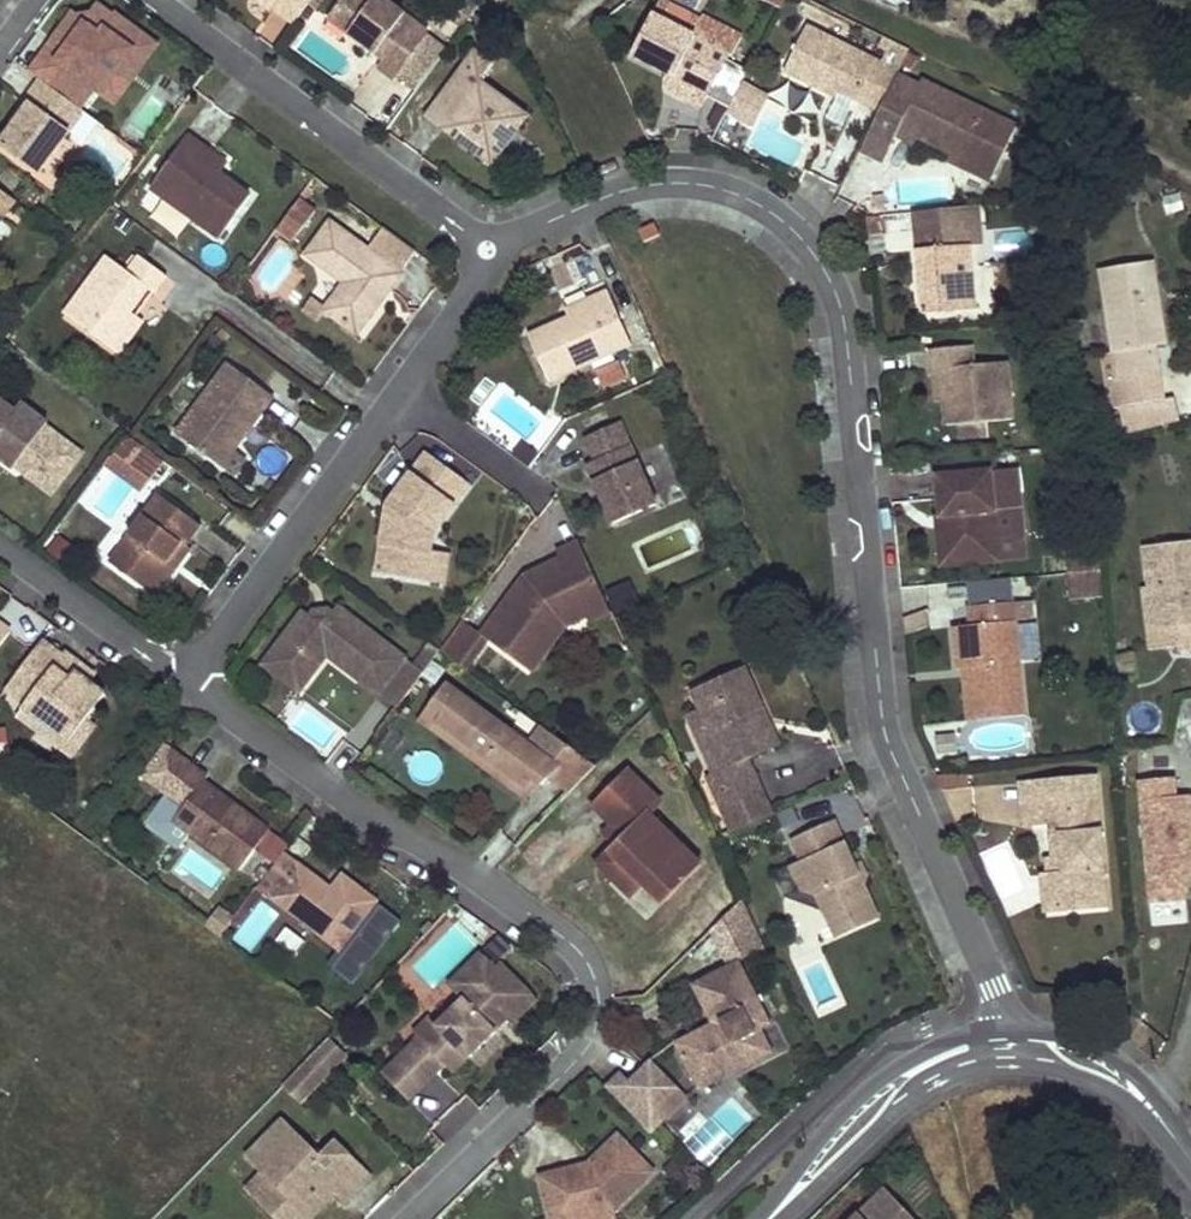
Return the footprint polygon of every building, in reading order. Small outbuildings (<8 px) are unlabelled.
[(312,0),(259,0),(274,11),(275,9),(295,23),(312,0)] [(384,0),(342,0),(329,18),(350,34),(354,29),(361,34),(358,39),(385,59),(379,67),(396,79),(429,33),(384,0)] [(65,49),(42,80),(77,106),(91,86),(96,89),(114,102),(130,81),(116,71),(143,35),(115,14),(113,16),(98,5),(84,23),(72,14),(53,40),(65,49)] [(706,100),(730,54),(654,14),(632,55),(668,73),(691,85),(688,91),(706,100)] [(880,110),(899,72),(807,27),(786,71),(827,92),(830,86),(840,91),(880,110)] [(354,29),(350,34),(358,39),(361,34),(354,29)] [(157,45),(143,35),(116,71),(130,81),(157,45)] [(53,40),(29,71),(41,79),(42,80),(65,49),(53,40)] [(494,64),(476,51),(451,84),(468,96),(444,129),(493,165),(529,116),(481,81),(494,64)] [(691,85),(668,73),(665,79),(688,91),(691,85)] [(39,173),(84,111),(81,109),(77,106),(42,80),(41,79),(26,100),(31,103),(15,124),(0,145),(39,173)] [(1017,126),(922,80),(896,134),(915,144),(918,137),(952,153),(994,174),(1017,126)] [(468,96),(451,84),(427,117),(444,129),(468,96)] [(91,86),(77,106),(81,109),(96,89),(91,86)] [(766,100),(740,86),(727,111),(751,123),(757,112),(759,113),(766,100)] [(840,91),(830,86),(827,92),(837,96),(840,91)] [(31,103),(26,100),(11,121),(15,124),(31,103)] [(753,125),(759,113),(757,112),(751,123),(753,125)] [(220,238),(251,195),(221,173),(201,158),(208,149),(190,135),(152,187),(220,238)] [(201,158),(221,173),(229,163),(208,149),(201,158)] [(991,181),(994,174),(952,153),(949,160),(991,181)] [(14,199),(0,189),(0,219),(14,199)] [(316,211),(300,199),(278,228),(294,240),(316,211)] [(400,272),(416,251),(385,227),(369,249),(331,221),(306,255),(345,283),(324,310),(357,335),(402,274),(400,272)] [(656,224),(640,231),(645,243),(661,236),(656,224)] [(923,314),(976,309),(968,225),(916,230),(923,314)] [(154,292),(167,276),(140,256),(129,272),(107,256),(65,314),(112,349),(136,317),(131,313),(150,289),(154,292)] [(1117,381),(1159,375),(1155,346),(1152,325),(1160,323),(1151,261),(1101,269),(1107,308),(1104,309),(1111,353),(1112,353),(1117,381)] [(632,345),(608,291),(589,299),(592,307),(569,318),(528,336),(549,382),(632,345)] [(592,307),(589,299),(566,310),(569,318),(592,307)] [(142,321),(136,317),(112,349),(118,353),(142,321)] [(1164,345),(1160,323),(1152,325),(1155,346),(1164,345)] [(942,370),(945,400),(947,426),(958,425),(986,422),(1013,420),(1007,362),(973,365),(971,346),(931,350),(933,370),(942,370)] [(617,355),(592,365),(601,387),(625,377),(617,355)] [(176,433),(216,462),(255,409),(262,413),(274,396),(228,363),(176,433)] [(936,401),(945,400),(942,370),(933,370),(936,401)] [(0,400),(0,458),(14,469),(15,467),(21,460),(31,468),(26,475),(52,494),(82,453),(62,438),(51,453),(34,440),(44,425),(47,422),(20,402),(14,410),(0,400)] [(222,467),(262,413),(255,409),(216,462),(222,467)] [(660,503),(623,420),(587,436),(598,459),(590,462),(600,486),(607,483),(611,493),(605,496),(617,522),(660,503)] [(988,435),(986,422),(958,425),(959,438),(988,435)] [(62,438),(44,425),(34,440),(51,453),(62,438)] [(142,489),(161,456),(121,432),(101,465),(142,489)] [(378,573),(426,581),(431,552),(435,533),(470,484),(428,453),(391,504),(398,510),(392,517),(388,516),(378,573)] [(31,468),(21,460),(15,467),(26,475),(31,468)] [(995,508),(991,471),(937,476),(941,516),(941,517),(944,516),(947,554),(969,552),(970,564),(1000,561),(995,512),(995,508)] [(607,483),(600,486),(605,496),(611,493),(607,483)] [(186,546),(201,525),(160,495),(109,563),(147,590),(181,543),(186,547),(186,546)] [(391,504),(388,516),(392,517),(398,510),(391,504)] [(941,517),(941,516),(937,516),(941,567),(949,566),(970,564),(969,552),(947,554),(944,516),(941,517)] [(1156,631),(1179,628),(1181,648),(1182,654),(1190,653),(1190,541),(1146,547),(1151,589),(1156,631)] [(190,548),(186,546),(186,547),(181,543),(147,590),(155,596),(190,548)] [(611,612),(580,543),(558,553),(561,560),(537,571),(538,574),(527,579),(526,577),(482,635),(488,640),(524,667),(560,621),(583,608),(586,616),(589,622),(611,612)] [(449,555),(431,552),(426,581),(444,584),(449,555)] [(1091,571),(1068,573),(1070,598),(1104,595),(1102,570),(1091,571)] [(1181,648),(1179,628),(1156,631),(1151,589),(1146,589),(1153,651),(1181,648)] [(959,669),(964,669),(973,668),(977,720),(1025,716),(1015,602),(970,606),(972,625),(955,627),(959,669)] [(385,686),(405,658),(336,607),(331,614),(327,619),(314,621),(309,617),(302,612),(271,655),(308,682),(326,657),(360,681),(366,672),(385,686)] [(327,619),(331,614),(326,610),(313,612),(309,617),(314,621),(327,619)] [(482,635),(463,620),(440,651),(466,670),(488,640),(482,635)] [(11,632),(0,624),(0,646),(11,632)] [(96,676),(65,652),(54,667),(69,679),(75,672),(90,684),(96,676)] [(299,694),(308,682),(271,655),(262,667),(299,694)] [(69,679),(54,667),(29,699),(45,711),(38,720),(69,743),(87,720),(105,695),(90,684),(75,672),(69,679)] [(771,725),(745,667),(691,690),(700,709),(726,768),(714,773),(707,776),(722,810),(763,792),(748,759),(771,749),(762,729),(771,725)] [(973,668),(964,669),(968,721),(977,720),(973,668)] [(385,686),(366,672),(360,681),(378,695),(385,686)] [(596,766),(568,745),(554,763),(446,684),(431,704),(443,712),(437,721),(527,787),(534,779),(542,785),(549,779),(569,794),(596,766)] [(45,711),(29,699),(22,708),(38,720),(45,711)] [(443,712),(431,704),(425,712),(420,719),(528,798),(542,785),(534,779),(527,787),(437,721),(443,712)] [(69,743),(38,720),(22,708),(17,716),(71,757),(94,726),(87,720),(69,743)] [(688,715),(714,773),(726,768),(700,709),(688,715)] [(780,746),(771,725),(762,729),(771,749),(780,746)] [(239,870),(270,829),(205,780),(209,776),(192,763),(169,794),(184,805),(173,820),(239,870)] [(648,789),(626,769),(592,805),(613,826),(648,789)] [(1189,775),(1138,775),(1139,902),(1190,902),(1189,775)] [(1096,776),(1071,779),(1072,794),(1098,792),(1096,776)] [(1071,779),(1029,783),(1033,825),(1050,823),(1054,859),(1054,861),(1062,860),(1064,874),(1059,874),(1063,910),(1108,906),(1098,792),(1072,794),(1071,779)] [(1029,783),(1020,783),(1024,825),(1033,825),(1029,783)] [(763,792),(722,810),(732,832),(773,814),(763,792)] [(470,793),(458,822),(479,831),(491,802),(470,793)] [(646,811),(596,864),(613,880),(614,881),(627,867),(644,884),(664,902),(701,865),(646,811)] [(835,939),(878,919),(863,886),(860,879),(854,864),(834,820),(792,839),(801,861),(790,866),(801,889),(816,895),(835,939)] [(298,864),(283,853),(266,875),(257,887),(272,898),(289,912),(305,924),(353,960),(364,947),(350,937),(367,915),(380,925),(391,912),(377,902),(343,875),(332,890),(328,895),(319,888),(323,883),(298,864)] [(1045,912),(1063,910),(1059,874),(1064,874),(1062,860),(1054,861),(1054,859),(1047,859),(1048,875),(1042,875),(1045,912)] [(866,876),(860,862),(854,864),(860,879),(863,886),(866,876)] [(627,867),(614,881),(631,897),(644,884),(627,867)] [(332,890),(323,883),(319,888),(328,895),(332,890)] [(251,951),(278,913),(259,899),(232,937),(251,951)] [(695,1087),(757,1058),(746,1034),(760,1028),(769,1024),(740,959),(765,947),(743,900),(712,930),(728,964),(700,977),(718,1017),(709,1021),(672,1038),(695,1087)] [(305,924),(289,912),(280,925),(295,937),(305,924)] [(539,1000),(502,962),(497,967),(482,952),(449,984),(464,999),(437,1025),(436,1025),(446,1036),(432,1049),(420,1037),(396,1060),(423,1088),(446,1065),(454,1073),(497,1031),(493,1027),(504,1016),(509,1020),(513,1025),(539,1000)] [(718,1017),(700,977),(691,981),(709,1021),(718,1017)] [(509,1020),(504,1016),(493,1027),(497,1031),(509,1020)] [(446,1036),(436,1025),(437,1025),(435,1022),(420,1037),(432,1049),(446,1036)] [(770,1052),(760,1028),(746,1034),(757,1058),(770,1052)] [(346,1053),(329,1037),(306,1061),(322,1078),(346,1053)] [(423,1088),(396,1060),(383,1073),(410,1101),(423,1088)] [(299,1101),(322,1078),(306,1061),(283,1085),(299,1101)] [(620,1073),(606,1087),(642,1124),(678,1089),(651,1061),(629,1082),(620,1073)] [(688,1099),(678,1089),(642,1124),(652,1134),(688,1099)] [(319,1208),(319,1193),(316,1189),(323,1182),(335,1193),(344,1202),(371,1175),(335,1139),(320,1154),(284,1117),(246,1154),(276,1185),(259,1201),(276,1218),(285,1218),(295,1208),(306,1218),(307,1218),(319,1208)] [(618,1135),(589,1164),(593,1168),(587,1173),(565,1179),(563,1170),(541,1176),(552,1218),(582,1218),(615,1210),(655,1172),(618,1135)] [(593,1168),(589,1164),(563,1170),(565,1179),(587,1173),(593,1168)] [(319,1208),(335,1193),(323,1182),(316,1189),(319,1193),(319,1208)] [(886,1189),(855,1218),(913,1218),(914,1218),(886,1189)] [(295,1208),(285,1218),(306,1218),(295,1208)]
